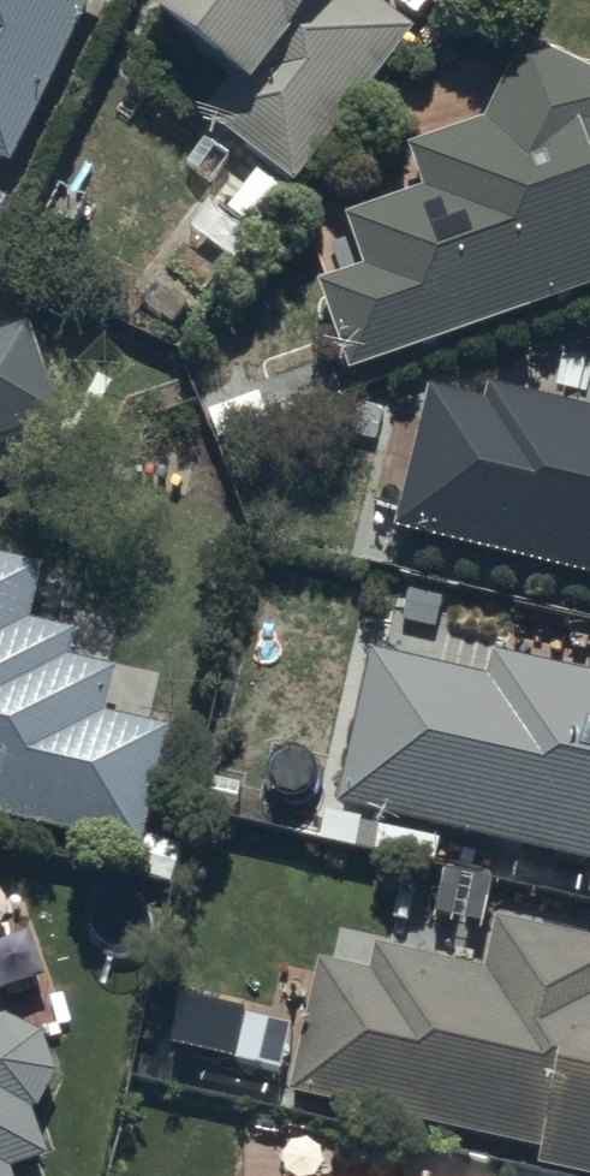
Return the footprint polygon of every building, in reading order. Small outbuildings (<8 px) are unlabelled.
[(6,159),(83,0),(0,0),(0,156),(6,159)] [(391,0),(158,0),(238,63),(202,107),(295,180),(419,22),(391,0)] [(520,30),(481,114),(408,136),(422,180),(344,207),(363,257),(314,275),(348,363),(589,278),(589,62),(520,30)] [(62,411),(26,316),(0,326),(0,435),(62,411)] [(489,379),(487,392),(428,379),(393,517),(589,566),(589,401),(489,379)] [(123,840),(117,863),(169,876),(180,837),(139,826),(166,720),(101,704),(112,658),(65,646),(71,623),(27,611),(40,558),(0,548),(0,809),(123,840)] [(336,796),(589,854),(589,659),(588,667),(492,645),(487,667),(371,641),(336,796)] [(286,1081),(539,1141),(535,1156),(589,1169),(589,931),(509,912),(511,904),(404,878),(389,938),(340,926),(333,954),(317,949),(286,1081)] [(8,1161),(46,1148),(30,1101),(33,1099),(36,1096),(39,1094),(41,1091),(43,1088),(46,1085),(47,1081),(49,1078),(50,1075),(51,1071),(52,1067),(52,1064),(53,1060),(52,1056),(52,1053),(51,1049),(51,1045),(50,1042),(48,1038),(46,1035),(45,1032),(42,1029),(40,1026),(38,1023),(35,1021),(32,1018),(29,1016),(25,1014),(22,1013),(19,1012),(15,1010),(12,1010),(8,1009),(4,1009),(0,1009),(0,1008),(0,1175),(14,1175),(8,1161)]
